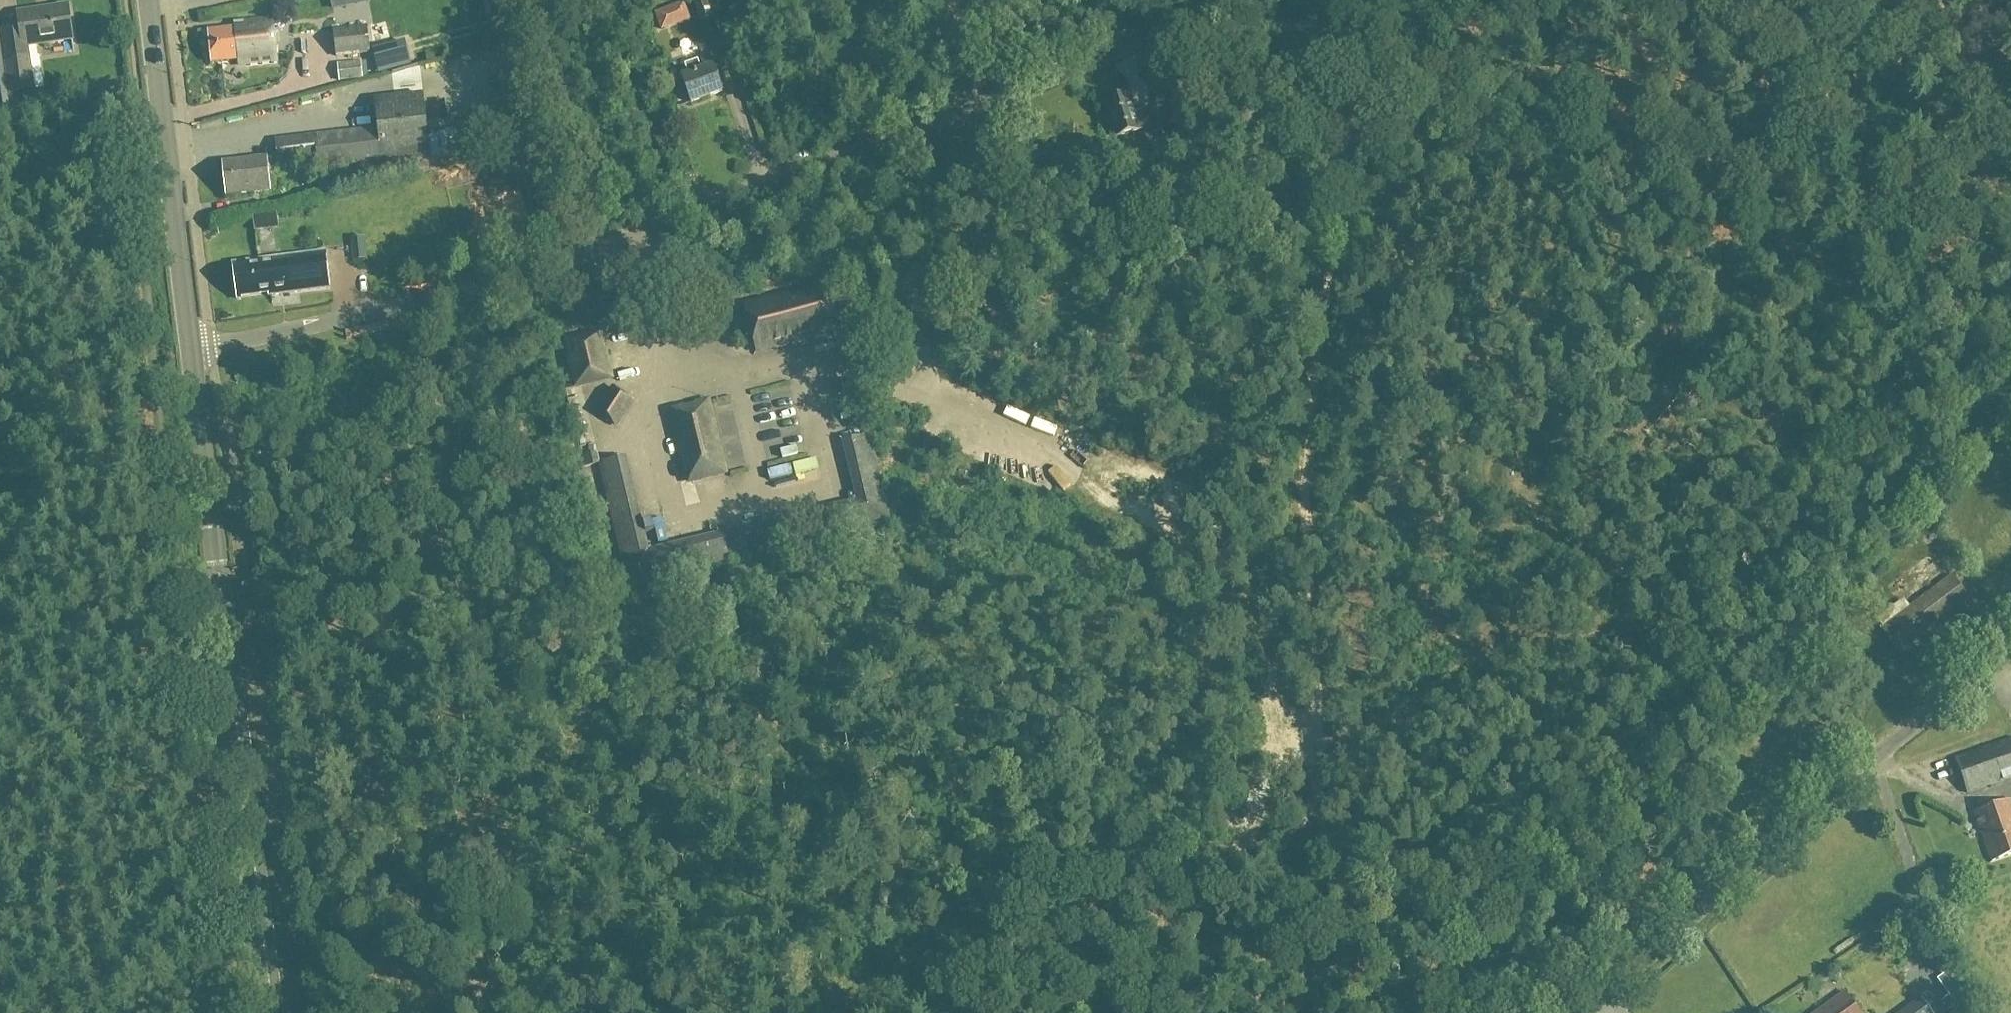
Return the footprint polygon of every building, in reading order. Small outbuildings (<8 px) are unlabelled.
[(489,9),(508,5),(507,0),(487,0),(489,9)] [(719,36),(708,2),(695,7),(706,39),(719,36)] [(5,61),(29,58),(27,46),(72,39),(67,6),(17,13),(19,26),(0,29),(0,41),(0,42),(3,62),(5,61)] [(762,30),(760,22),(759,17),(752,18),(748,7),(730,12),(733,24),(729,26),(734,40),(762,30)] [(665,24),(672,42),(701,30),(694,12),(665,24)] [(243,24),(234,25),(235,28),(209,31),(212,63),(238,60),(238,66),(277,62),(272,19),(243,22),(243,24)] [(334,30),(337,57),(369,53),(366,27),(334,30)] [(33,90),(29,58),(5,61),(10,93),(33,90)] [(58,101),(49,58),(39,60),(48,103),(58,101)] [(713,67),(701,72),(697,61),(685,65),(689,76),(682,79),(692,103),(722,92),(713,67)] [(338,64),(339,82),(363,79),(361,62),(338,64)] [(407,64),(388,68),(391,82),(410,78),(407,64)] [(383,164),(430,159),(482,151),(479,126),(442,130),(443,132),(427,134),(422,94),(375,99),(378,128),(275,140),(278,164),(316,160),(320,188),(339,186),(337,165),(358,163),(359,174),(384,171),(383,164)] [(1107,99),(1112,113),(1108,114),(1108,122),(1112,128),(1116,127),(1118,136),(1145,129),(1149,143),(1162,140),(1156,121),(1157,121),(1153,109),(1133,115),(1127,94),(1107,99)] [(346,104),(327,105),(328,116),(347,114),(346,104)] [(511,159),(516,169),(530,163),(525,152),(511,159)] [(249,158),(249,159),(223,162),(226,196),(271,191),(267,157),(249,158)] [(477,217),(481,231),(525,219),(518,192),(474,204),(471,193),(459,196),(465,220),(477,217)] [(1219,235),(1207,237),(1209,250),(1221,248),(1219,235)] [(238,299),(239,299),(239,296),(272,292),(272,295),(331,287),(327,251),(233,263),(238,299)] [(823,287),(746,307),(758,351),(835,331),(823,287)] [(576,386),(610,378),(600,333),(565,341),(576,386)] [(597,413),(616,425),(632,401),(612,388),(597,413)] [(687,415),(685,408),(673,411),(689,481),(725,472),(708,403),(695,406),(697,412),(687,415)] [(647,552),(625,458),(599,464),(627,583),(890,520),(870,435),(844,441),(859,501),(647,552)] [(799,473),(816,470),(815,460),(798,463),(799,473)] [(828,469),(782,480),(788,506),(834,495),(828,469)] [(670,538),(681,534),(674,509),(662,513),(670,538)] [(1899,652),(1957,609),(1960,614),(1973,604),(1951,576),(1881,628),(1899,652)] [(1955,759),(1967,794),(2010,778),(2010,739),(1955,759)] [(1975,812),(1992,861),(2010,854),(2010,800),(1975,812)] [(1845,992),(1816,1012),(1860,1012),(1845,992)] [(1921,998),(1899,1012),(1932,1012),(1921,998)]
